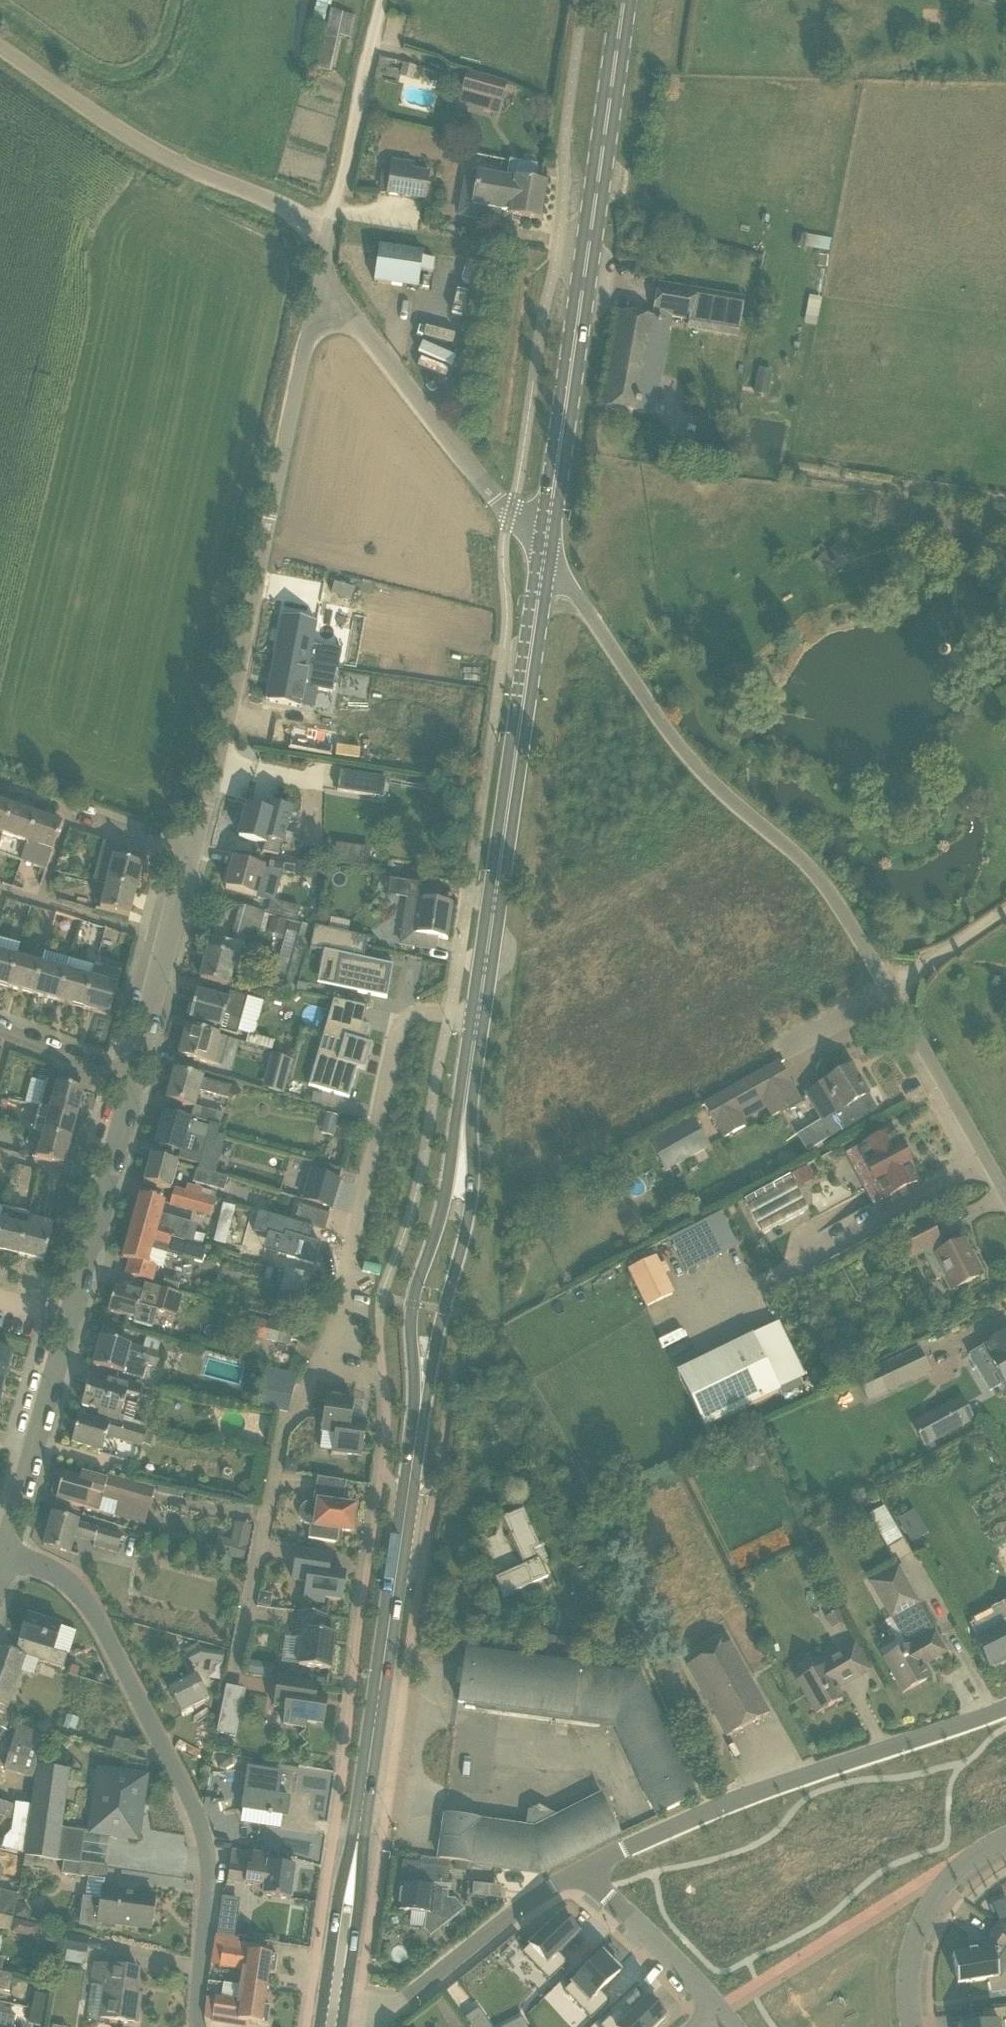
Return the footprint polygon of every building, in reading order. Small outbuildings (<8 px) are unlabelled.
[(339,35),(351,37),(356,14),(333,9),(322,60),(333,62),(339,35)] [(413,79),(416,67),(403,64),(400,76),(413,79)] [(469,70),(459,104),(497,116),(508,82),(469,70)] [(426,200),(429,180),(430,172),(413,170),(415,163),(392,160),(391,167),(387,194),(426,200)] [(515,179),(506,178),(501,210),(509,212),(509,216),(541,221),(547,185),(535,183),(537,167),(518,164),(515,179)] [(467,171),(463,195),(459,215),(488,220),(490,209),(501,210),(506,178),(467,171)] [(761,221),(768,223),(770,216),(763,215),(761,221)] [(805,248),(805,247),(807,235),(807,234),(797,233),(795,246),(805,248)] [(418,289),(421,271),(423,257),(423,252),(379,245),(374,283),(418,289)] [(435,259),(423,257),(421,271),(433,273),(435,259)] [(604,406),(624,410),(655,416),(672,318),(689,321),(687,329),(738,338),(745,300),(659,284),(654,314),(654,319),(621,313),(604,406)] [(438,293),(438,301),(465,303),(466,295),(438,293)] [(432,322),(430,330),(466,340),(468,332),(432,322)] [(426,373),(456,385),(466,362),(436,350),(426,373)] [(758,369),(754,394),(769,397),(773,372),(758,369)] [(790,411),(794,414),(798,412),(799,407),(795,404),(790,406),(790,411)] [(815,549),(821,556),(827,551),(822,544),(815,549)] [(836,560),(828,550),(818,559),(826,569),(836,560)] [(274,659),(337,671),(342,650),(320,645),(320,647),(312,645),(317,623),(282,616),(274,659)] [(274,659),(266,701),(300,707),(304,688),(332,693),(337,671),(274,659)] [(731,665),(723,672),(729,678),(737,672),(731,665)] [(340,772),(338,791),(383,798),(385,779),(340,772)] [(3,837),(14,808),(13,808),(13,807),(12,807),(0,803),(0,836),(3,837)] [(275,807),(273,814),(247,807),(239,837),(268,845),(266,853),(278,857),(284,834),(302,839),(308,815),(275,807)] [(14,808),(3,837),(27,845),(38,817),(37,816),(38,816),(36,815),(36,816),(14,808)] [(33,866),(46,870),(62,824),(61,824),(38,817),(27,845),(39,850),(33,866)] [(94,882),(106,885),(106,884),(136,892),(136,891),(142,867),(143,867),(143,866),(125,861),(128,850),(104,844),(94,882)] [(347,864),(371,863),(370,846),(347,847),(347,864)] [(226,888),(244,893),(267,899),(274,872),(294,875),(297,860),(278,857),(272,856),(268,869),(233,860),(226,888)] [(298,861),(295,877),(312,879),(314,863),(298,861)] [(406,898),(400,943),(434,948),(436,938),(448,939),(453,904),(422,900),(424,884),(391,879),(389,895),(406,898)] [(106,884),(106,885),(100,910),(130,918),(130,916),(136,892),(106,884)] [(240,905),(232,934),(263,943),(270,915),(264,913),(240,905)] [(297,921),(301,908),(289,905),(285,918),(297,921)] [(272,917),(268,932),(284,936),(288,921),(272,917)] [(295,990),(312,927),(290,921),(272,984),(295,990)] [(341,955),(332,985),(385,1000),(395,968),(364,960),(370,940),(318,925),(312,947),(341,955)] [(240,960),(244,946),(213,937),(200,979),(230,988),(238,959),(240,960)] [(8,988),(16,958),(20,946),(0,941),(0,986),(8,988)] [(58,1002),(69,960),(45,954),(42,965),(41,965),(33,995),(34,995),(58,1002)] [(33,995),(41,965),(16,958),(8,988),(9,989),(9,988),(13,989),(33,995)] [(59,1002),(83,1008),(94,967),(69,960),(58,1002),(59,1002)] [(109,1016),(121,973),(95,965),(94,967),(83,1008),(83,1009),(84,1009),(108,1015),(108,1016),(109,1016)] [(298,983),(296,990),(306,993),(308,985),(298,983)] [(227,1001),(216,998),(197,993),(189,1019),(221,1028),(226,1013),(242,1017),(247,998),(230,993),(227,1001)] [(121,1001),(114,1000),(111,1012),(117,1014),(121,1001)] [(333,1001),(329,1015),(336,1017),(331,1034),(344,1038),(338,1060),(318,1054),(309,1086),(349,1097),(358,1067),(365,1069),(372,1045),(365,1043),(369,1027),(363,1025),(343,1019),(347,1003),(333,1001)] [(179,1055),(199,1061),(222,1067),(229,1039),(187,1027),(179,1055)] [(275,1041),(261,1038),(259,1047),(272,1050),(275,1041)] [(284,1094),(293,1060),(272,1054),(264,1088),(284,1094)] [(776,1066),(702,1109),(713,1129),(714,1129),(721,1141),(743,1129),(740,1124),(765,1110),(770,1119),(799,1103),(776,1066)] [(831,1138),(875,1110),(866,1095),(868,1094),(851,1066),(804,1096),(831,1138)] [(167,1100),(186,1105),(196,1108),(201,1091),(228,1100),(232,1087),(194,1076),(175,1071),(174,1076),(171,1075),(170,1076),(173,1077),(167,1100)] [(77,1116),(80,1107),(84,1092),(84,1093),(84,1091),(57,1084),(46,1081),(39,1107),(40,1107),(50,1110),(78,1117),(78,1116),(77,1116)] [(311,1103),(319,1106),(322,1096),(314,1094),(311,1103)] [(33,1133),(42,1135),(42,1134),(71,1141),(77,1117),(78,1117),(50,1110),(40,1107),(33,1133)] [(333,1137),(339,1116),(327,1113),(321,1134),(333,1137)] [(163,1114),(155,1144),(180,1152),(178,1159),(199,1165),(206,1142),(206,1141),(215,1143),(218,1135),(220,1126),(210,1123),(209,1127),(191,1123),(191,1122),(182,1119),(163,1114)] [(692,1119),(651,1142),(667,1170),(708,1146),(692,1119)] [(899,1148),(891,1132),(845,1156),(871,1205),(892,1195),(893,1197),(899,1199),(910,1193),(912,1188),(911,1185),(917,1182),(908,1165),(910,1164),(901,1147),(899,1148)] [(42,1135),(36,1160),(64,1167),(65,1166),(64,1166),(67,1156),(71,1142),(71,1141),(42,1134),(42,1135)] [(144,1183),(171,1190),(179,1163),(151,1156),(144,1183)] [(301,1160),(292,1158),(290,1164),(299,1167),(301,1160)] [(798,1188),(814,1179),(807,1166),(791,1174),(798,1188)] [(228,1178),(197,1169),(193,1183),(224,1191),(228,1178)] [(305,1202),(332,1210),(340,1182),(314,1174),(305,1202)] [(789,1182),(748,1204),(763,1233),(805,1211),(789,1182)] [(200,1195),(203,1189),(188,1185),(186,1191),(200,1195)] [(170,1206),(195,1213),(200,1195),(186,1191),(175,1188),(170,1206)] [(165,1203),(160,1201),(140,1196),(132,1225),(193,1243),(198,1225),(162,1216),(165,1203)] [(300,1206),(295,1223),(325,1232),(330,1215),(300,1206)] [(29,1215),(4,1209),(0,1224),(0,1251),(4,1252),(18,1255),(18,1256),(19,1256),(29,1215)] [(723,1212),(673,1237),(690,1272),(722,1256),(734,1280),(741,1276),(730,1252),(740,1247),(723,1212)] [(253,1214),(248,1233),(278,1242),(273,1258),(309,1268),(316,1245),(304,1242),(307,1229),(253,1214)] [(54,1221),(30,1216),(29,1215),(19,1256),(29,1258),(43,1262),(44,1262),(51,1234),(54,1221)] [(951,1291),(983,1275),(975,1259),(974,1259),(963,1239),(942,1250),(939,1244),(940,1243),(929,1221),(899,1236),(910,1258),(922,1252),(936,1281),(944,1277),(951,1291)] [(126,1273),(154,1281),(157,1267),(163,1269),(167,1254),(182,1258),(202,1263),(206,1248),(193,1244),(193,1243),(132,1225),(123,1258),(129,1260),(126,1273)] [(653,1260),(630,1272),(646,1304),(669,1292),(653,1260)] [(285,1270),(277,1307),(303,1313),(312,1277),(285,1270)] [(108,1311),(127,1317),(154,1324),(157,1311),(177,1317),(183,1294),(145,1283),(142,1294),(127,1290),(127,1292),(115,1288),(108,1311)] [(764,1307),(754,1312),(763,1327),(772,1322),(764,1307)] [(244,1336),(289,1345),(293,1329),(294,1329),(295,1324),(270,1318),(269,1321),(248,1317),(244,1336)] [(125,1330),(124,1330),(105,1324),(101,1337),(93,1366),(143,1380),(146,1366),(158,1369),(162,1353),(158,1352),(161,1340),(146,1336),(144,1348),(132,1346),(122,1344),(125,1330)] [(982,1347),(983,1347),(974,1353),(985,1372),(991,1374),(996,1371),(1004,1383),(1003,1384),(1005,1389),(1005,1333),(982,1347)] [(779,1391),(752,1335),(678,1371),(705,1427),(779,1391)] [(919,1348),(856,1377),(868,1402),(931,1372),(919,1348)] [(6,1379),(13,1353),(0,1350),(0,1377),(6,1379)] [(774,1378),(783,1396),(804,1386),(795,1367),(774,1378)] [(284,1375),(268,1371),(260,1406),(276,1410),(284,1375)] [(285,1371),(284,1375),(276,1410),(288,1413),(297,1374),(285,1371)] [(82,1406),(99,1411),(97,1416),(147,1429),(148,1424),(124,1418),(128,1404),(136,1406),(142,1386),(110,1377),(107,1388),(88,1383),(82,1406)] [(925,1447),(961,1428),(963,1430),(975,1424),(973,1421),(975,1420),(962,1395),(912,1422),(925,1447)] [(354,1400),(326,1397),(321,1432),(334,1434),(332,1452),(362,1456),(366,1420),(351,1418),(354,1400)] [(72,1443),(91,1448),(102,1451),(105,1439),(142,1448),(142,1445),(150,1447),(154,1431),(147,1429),(97,1416),(96,1421),(79,1417),(72,1443)] [(745,1452),(757,1446),(754,1439),(742,1444),(745,1452)] [(758,1453),(746,1455),(748,1469),(760,1467),(758,1453)] [(296,1474),(298,1467),(294,1462),(287,1460),(284,1472),(296,1474)] [(106,1480),(83,1474),(65,1469),(64,1474),(63,1474),(60,1485),(58,1484),(55,1485),(53,1494),(54,1496),(57,1497),(56,1500),(100,1512),(104,1497),(149,1509),(155,1488),(108,1475),(106,1480)] [(308,1539),(337,1543),(339,1530),(351,1531),(354,1508),(342,1506),(346,1482),(317,1477),(313,1502),(311,1502),(308,1502),(306,1503),(305,1504),(303,1504),(302,1506),(301,1507),(300,1508),(300,1509),(299,1511),(299,1513),(299,1514),(299,1516),(299,1517),(300,1518),(301,1520),(302,1522),(304,1523),(305,1524),(307,1525),(309,1525),(310,1526),(308,1539)] [(258,1494),(248,1481),(238,1488),(248,1501),(258,1494)] [(181,1498),(183,1492),(158,1486),(157,1493),(181,1498)] [(916,1509),(900,1518),(914,1544),(930,1535),(916,1509)] [(524,1567),(514,1572),(495,1578),(502,1598),(521,1592),(547,1580),(539,1562),(545,1559),(524,1510),(503,1519),(524,1567)] [(117,1553),(122,1535),(98,1529),(98,1528),(52,1515),(43,1546),(71,1553),(75,1536),(95,1542),(93,1547),(117,1553)] [(629,1537),(638,1543),(646,1532),(637,1525),(629,1537)] [(214,1554),(245,1564),(250,1547),(219,1537),(214,1554)] [(331,1554),(326,1554),(297,1549),(293,1580),(307,1582),(305,1596),(305,1601),(323,1604),(324,1598),(341,1601),(345,1572),(328,1570),(331,1554)] [(947,1653),(920,1604),(899,1566),(870,1583),(906,1646),(884,1659),(903,1693),(931,1677),(924,1665),(947,1653)] [(271,1599),(269,1594),(260,1592),(257,1605),(270,1607),(271,1599)] [(826,1617),(832,1629),(845,1621),(839,1610),(826,1617)] [(327,1616),(307,1613),(298,1612),(294,1639),(302,1640),(298,1665),(330,1670),(336,1635),(324,1633),(327,1616)] [(54,1651),(55,1645),(61,1626),(27,1616),(19,1639),(17,1638),(13,1651),(12,1654),(38,1662),(38,1661),(65,1669),(69,1656),(54,1651)] [(976,1639),(989,1666),(993,1664),(995,1666),(1005,1661),(1004,1659),(1005,1657),(1005,1625),(1005,1626),(1004,1624),(976,1639)] [(557,1659),(560,1638),(538,1636),(536,1656),(557,1659)] [(819,1669),(798,1681),(816,1714),(842,1699),(837,1689),(871,1669),(855,1641),(816,1664),(819,1669)] [(730,1643),(688,1666),(727,1736),(769,1713),(730,1643)] [(186,1656),(192,1667),(203,1660),(223,1663),(225,1654),(200,1650),(199,1646),(190,1650),(192,1653),(186,1656)] [(5,1715),(7,1708),(9,1708),(21,1670),(34,1674),(38,1662),(12,1654),(13,1651),(0,1647),(0,1713),(5,1715)] [(638,1675),(485,1655),(465,1652),(458,1702),(466,1703),(465,1707),(475,1709),(476,1704),(614,1722),(658,1815),(696,1797),(687,1779),(638,1675)] [(589,1664),(590,1656),(581,1654),(580,1663),(589,1664)] [(259,1675),(260,1663),(250,1661),(248,1673),(259,1675)] [(107,1679),(106,1674),(103,1671),(98,1672),(95,1675),(96,1680),(99,1683),(103,1683),(107,1679)] [(180,1714),(198,1705),(209,1700),(197,1676),(168,1690),(180,1714)] [(278,1679),(274,1706),(285,1708),(283,1724),(305,1727),(306,1722),(323,1725),(325,1706),(317,1705),(319,1697),(315,1697),(317,1684),(278,1679)] [(237,1736),(241,1713),(221,1709),(217,1733),(237,1736)] [(13,1714),(11,1721),(19,1723),(20,1716),(13,1714)] [(6,1770),(25,1776),(35,1779),(36,1765),(40,1733),(19,1726),(6,1770)] [(136,1753),(138,1741),(115,1739),(114,1750),(136,1753)] [(232,1765),(233,1757),(220,1756),(218,1769),(226,1770),(232,1765)] [(35,1779),(25,1855),(65,1861),(81,1864),(86,1832),(63,1829),(71,1769),(36,1765),(35,1779)] [(89,1835),(140,1842),(150,1774),(98,1767),(89,1835)] [(248,1768),(244,1797),(242,1809),(268,1813),(268,1815),(272,1816),(272,1814),(287,1816),(289,1798),(278,1796),(281,1773),(248,1768)] [(563,1862),(620,1834),(601,1797),(560,1818),(543,1809),(527,1817),(526,1829),(499,1825),(481,1822),(481,1823),(446,1817),(440,1859),(540,1874),(563,1862)] [(4,1817),(8,1803),(0,1800),(0,1815),(4,1817)] [(4,1817),(13,1820),(18,1806),(8,1803),(4,1817)] [(251,1894),(271,1897),(291,1899),(295,1867),(268,1863),(269,1856),(232,1851),(228,1881),(253,1884),(251,1894)] [(81,1864),(65,1861),(64,1872),(79,1875),(78,1877),(106,1881),(108,1868),(81,1864)] [(472,1864),(455,1862),(454,1870),(466,1872),(467,1870),(471,1871),(472,1864)] [(452,1885),(449,1885),(450,1868),(404,1863),(402,1886),(401,1886),(398,1911),(426,1914),(425,1928),(430,1934),(464,1908),(456,1897),(447,1896),(448,1891),(451,1891),(452,1885)] [(98,1922),(130,1927),(150,1929),(155,1896),(101,1889),(99,1900),(82,1898),(78,1925),(97,1928),(98,1922)] [(14,1918),(19,1894),(0,1890),(0,1915),(14,1918)] [(16,1917),(30,1920),(31,1912),(27,1906),(19,1904),(16,1917)] [(14,1918),(0,1915),(0,1929),(11,1932),(14,1918)] [(578,1934),(560,1916),(544,1932),(542,1929),(529,1941),(532,1944),(529,1946),(538,1956),(532,1963),(549,1981),(567,1963),(558,1953),(578,1934)] [(14,1919),(11,1933),(36,1938),(40,1925),(14,1919)] [(235,1937),(237,1924),(218,1922),(217,1935),(235,1937)] [(952,1955),(958,1985),(999,1977),(1005,1967),(1005,1927),(999,1922),(980,1950),(952,1955)] [(381,1937),(387,1941),(391,1934),(385,1930),(381,1937)] [(89,1937),(63,1933),(61,1949),(67,1950),(85,1953),(87,1953),(89,1937)] [(223,1948),(214,1947),(211,1965),(220,1967),(220,1968),(242,1972),(239,1985),(267,1989),(269,1973),(275,1974),(277,1956),(249,1952),(250,1945),(238,1944),(238,1939),(225,1937),(223,1948)] [(85,1953),(67,1950),(64,1962),(83,1965),(85,1953)] [(605,1957),(602,1954),(571,1985),(580,1994),(574,2001),(591,2019),(609,2002),(600,1992),(620,1972),(617,1969),(620,1967),(608,1954),(605,1957)] [(100,2018),(117,2020),(137,2023),(140,2005),(134,2004),(139,1971),(94,1964),(91,1986),(104,1988),(100,2018)] [(11,1975),(1,1973),(0,1973),(0,1990),(10,1992),(13,1976),(11,1975)] [(237,2001),(222,1998),(216,1997),(212,2017),(213,2017),(212,2021),(238,2025),(239,2020),(268,2025),(270,2007),(264,2006),(267,1989),(239,1985),(237,2001)] [(35,1993),(31,2010),(43,2013),(46,1995),(35,1993)] [(665,2018),(648,2000),(628,2019),(618,2009),(600,2026),(656,2026),(665,2018)] [(1003,2022),(1005,2021),(1005,2008),(982,2012),(984,2025),(970,2026),(1004,2026),(1003,2022)] [(43,2013),(31,2010),(28,2024),(40,2026),(43,2013)] [(15,2016),(0,2013),(0,2026),(13,2026),(15,2016)]
